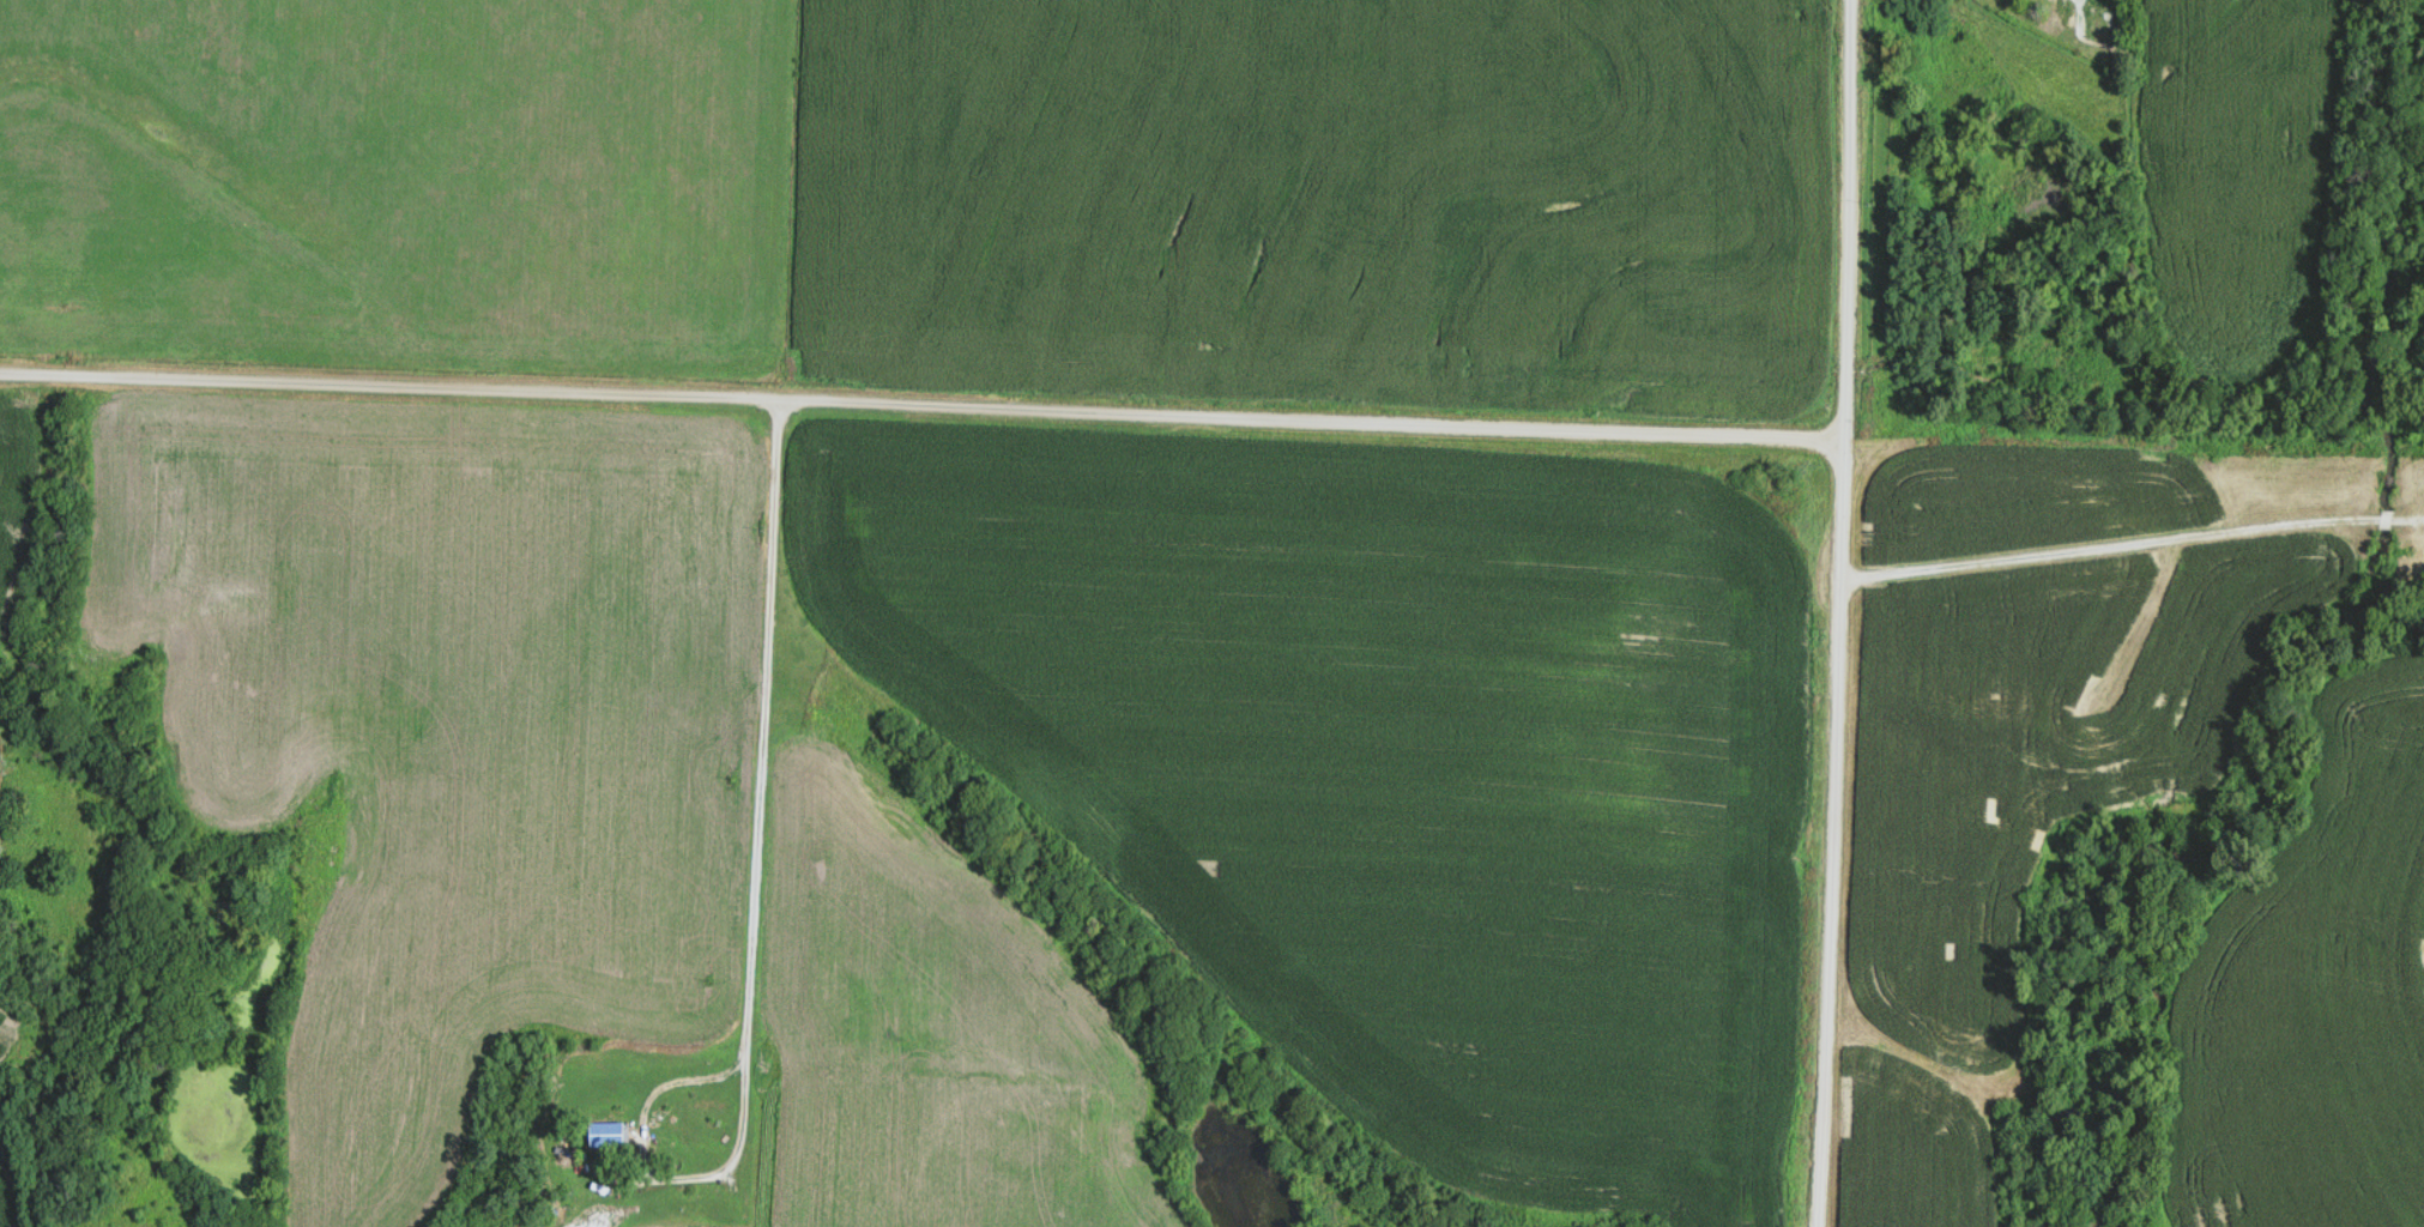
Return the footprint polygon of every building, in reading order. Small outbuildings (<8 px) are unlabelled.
[(591,1122),(591,1148),(630,1148),(630,1122),(591,1122)]
